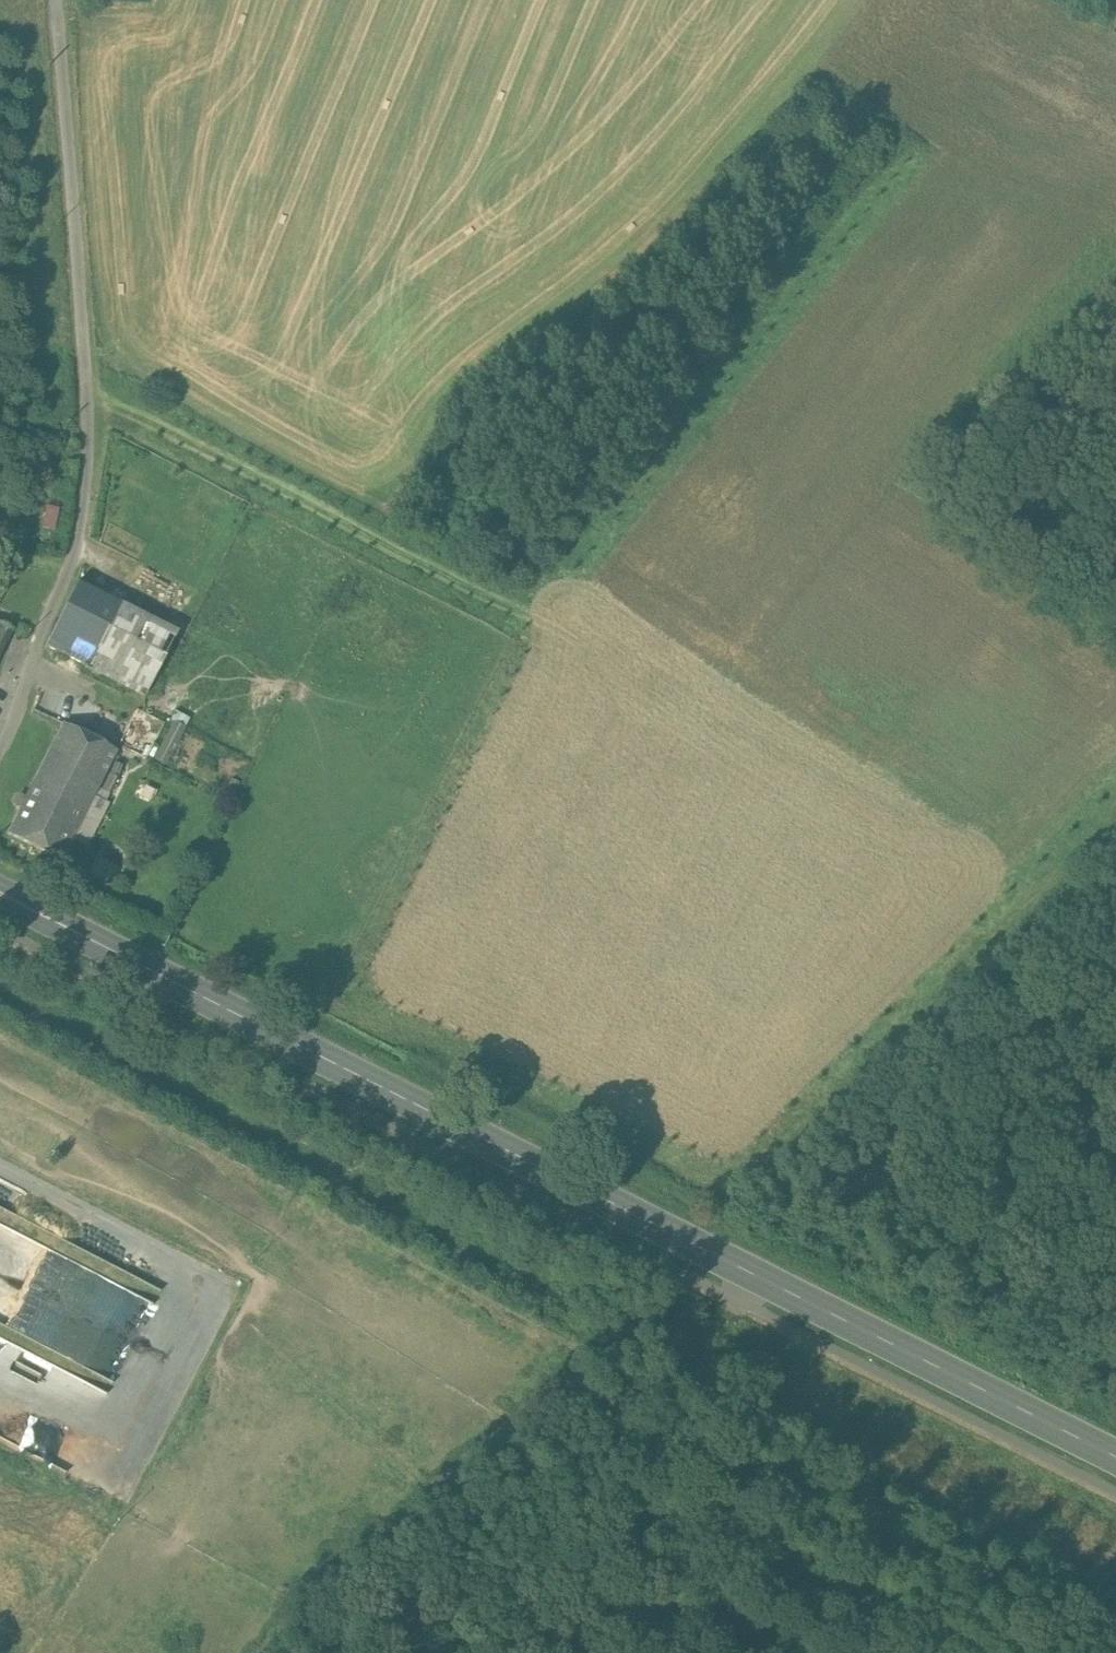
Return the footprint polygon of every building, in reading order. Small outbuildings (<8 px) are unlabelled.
[(146,694),(158,671),(178,629),(80,581),(48,646),(146,694)] [(13,629),(0,623),(0,655),(13,629)] [(174,719),(155,756),(168,762),(186,725),(174,719)] [(66,722),(43,767),(34,784),(87,810),(119,749),(66,722)] [(86,811),(81,808),(81,807),(34,784),(10,831),(62,858),(86,811)] [(114,1376),(150,1299),(69,1260),(55,1290),(65,1295),(58,1311),(54,1309),(39,1341),(114,1376)]
